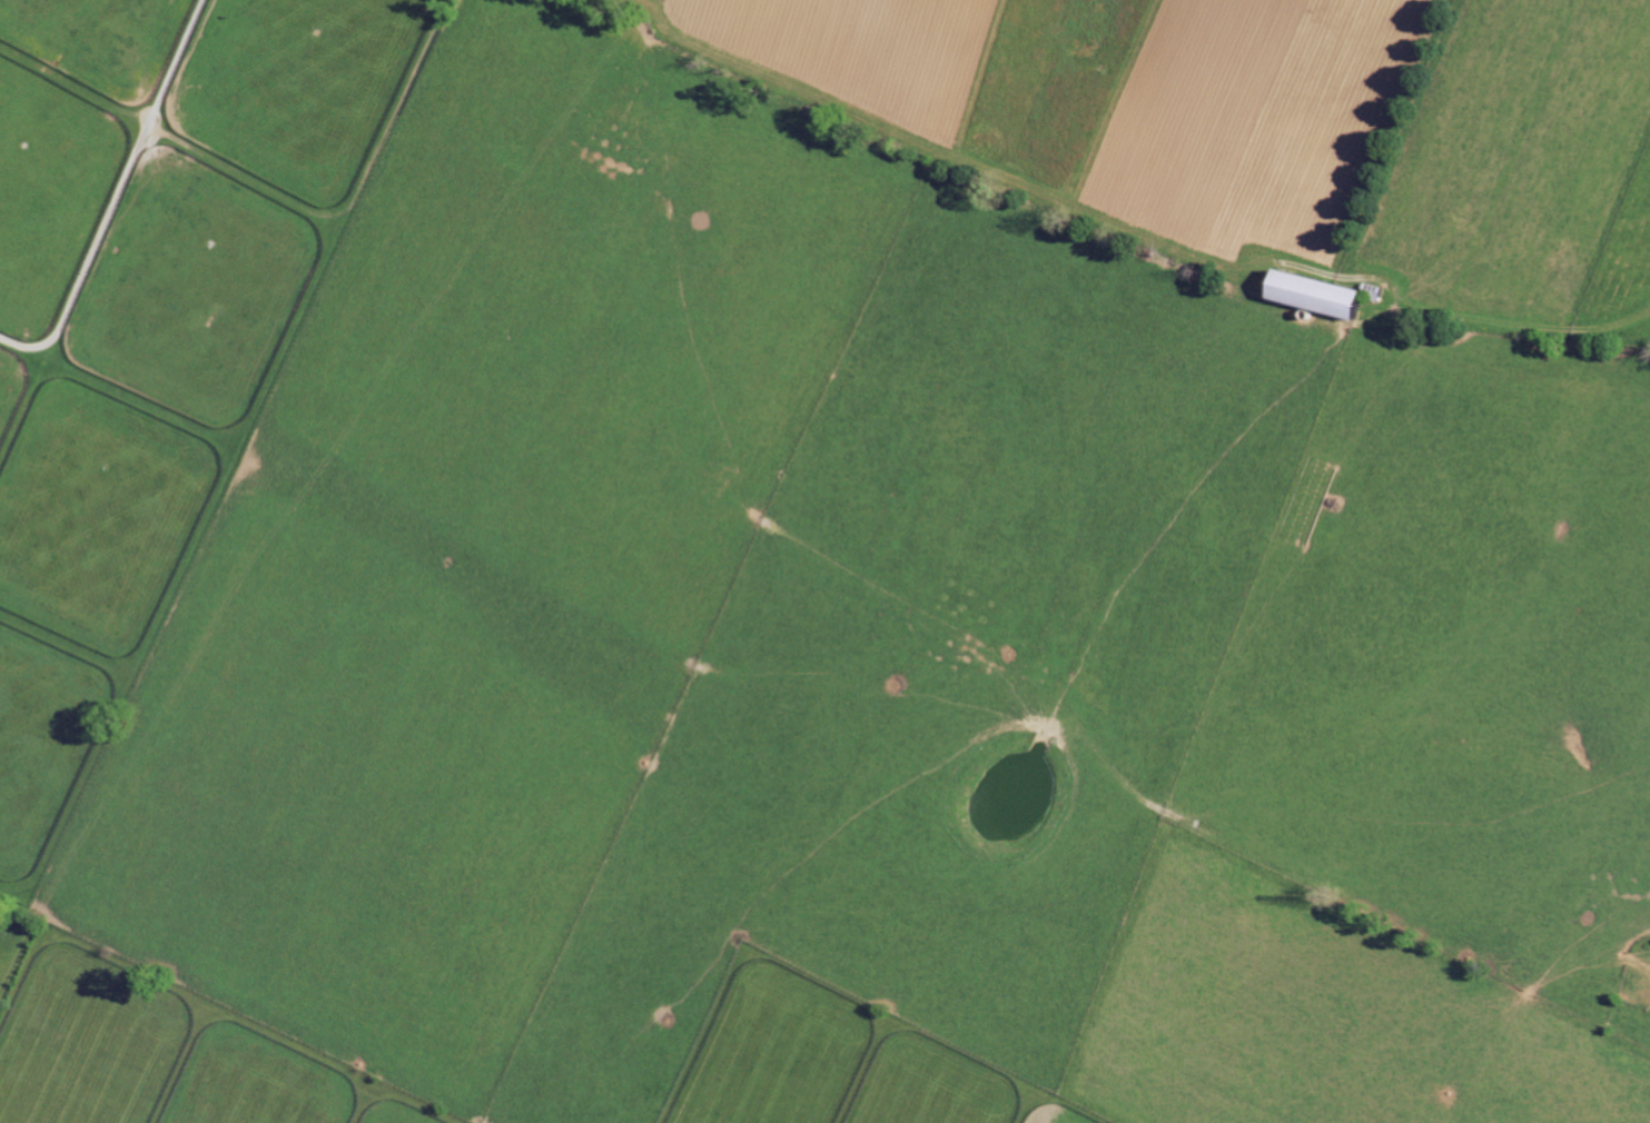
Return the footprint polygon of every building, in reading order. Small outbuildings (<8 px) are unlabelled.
[(1375,289),(1288,269),(1281,300),(1368,320),(1375,289)]
